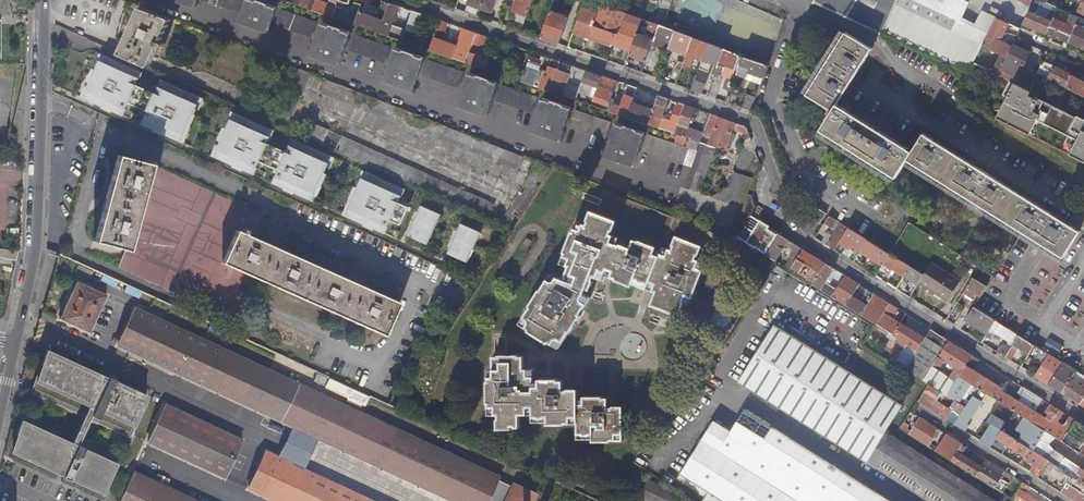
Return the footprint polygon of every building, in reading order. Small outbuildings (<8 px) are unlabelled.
[(203,1),(238,13),(243,0),(203,0),(203,1)] [(240,23),(268,33),(277,7),(255,0),(248,0),(240,23)] [(292,4),(314,11),(318,0),(294,0),(292,4)] [(314,11),(334,18),(338,6),(324,1),(324,0),(318,0),(314,11)] [(334,18),(355,25),(360,12),(362,5),(354,2),(351,11),(346,9),(348,3),(349,4),(350,0),(340,0),(339,3),(338,6),(334,18)] [(480,8),(492,12),(496,0),(483,0),(480,8)] [(534,0),(518,0),(511,18),(525,23),(534,0)] [(586,0),(555,0),(541,38),(569,47),(574,32),(586,0)] [(602,4),(592,0),(586,0),(574,32),(589,38),(602,4)] [(815,2),(882,33),(894,8),(898,0),(815,0),(815,2)] [(894,8),(950,34),(957,22),(910,0),(898,0),(894,8)] [(957,22),(968,28),(976,11),(953,0),(910,0),(957,22)] [(1033,27),(1037,29),(1047,33),(1052,21),(1058,8),(1040,0),(1036,0),(1024,23),(1033,27)] [(360,12),(355,25),(380,34),(391,3),(384,1),(380,12),(377,12),(375,17),(360,12)] [(391,3),(380,34),(390,37),(403,41),(407,30),(393,26),(398,11),(401,12),(401,10),(403,11),(404,7),(391,3)] [(468,4),(468,13),(477,16),(480,8),(468,4)] [(616,45),(627,13),(602,4),(589,38),(615,47),(616,45)] [(121,54),(150,67),(159,47),(163,46),(165,46),(166,44),(164,43),(163,40),(172,20),(142,8),(121,54)] [(894,8),(882,33),(968,74),(983,46),(950,34),(894,8)] [(281,11),(276,26),(312,38),(317,23),(281,11)] [(413,11),(407,30),(418,34),(423,21),(430,24),(432,17),(413,11)] [(638,33),(643,19),(627,13),(616,45),(631,50),(638,33)] [(997,18),(983,46),(1007,58),(1012,49),(999,43),(1009,23),(997,18)] [(441,20),(431,51),(467,63),(478,34),(478,33),(464,28),(458,45),(443,40),(449,23),(441,20)] [(1052,21),(1047,33),(1069,43),(1075,31),(1052,21)] [(656,36),(660,25),(652,22),(648,33),(656,36)] [(1069,43),(1083,50),(1083,28),(1080,26),(1079,26),(1080,23),(1078,22),(1075,31),(1069,43)] [(323,23),(312,56),(339,66),(351,32),(323,23)] [(671,42),(676,31),(660,25),(656,36),(655,37),(671,42)] [(407,30),(403,41),(414,45),(418,34),(407,30)] [(687,54),(694,38),(676,31),(671,42),(669,48),(687,54)] [(847,32),(808,94),(834,111),(822,130),(897,178),(909,161),(1065,258),(1082,231),(925,135),(914,152),(839,105),(874,49),(847,32)] [(647,61),(654,39),(649,38),(651,35),(648,34),(647,37),(638,33),(631,50),(630,55),(647,61)] [(478,34),(467,63),(476,67),(480,56),(486,37),(478,34)] [(355,35),(350,51),(385,63),(391,47),(355,35)] [(703,60),(709,43),(694,38),(687,54),(684,64),(692,67),(696,58),(703,60)] [(498,40),(497,43),(493,53),(500,56),(504,46),(505,44),(506,44),(506,43),(498,40)] [(712,63),(718,65),(724,49),(709,43),(703,60),(692,90),(702,93),(712,63)] [(491,60),(487,70),(504,76),(507,66),(523,72),(530,51),(514,45),(511,53),(505,52),(502,61),(492,58),(491,60)] [(998,68),(995,73),(1011,82),(1031,92),(1034,85),(1019,78),(1030,53),(1014,45),(1012,49),(1007,58),(1001,69),(998,68)] [(396,48),(385,81),(413,91),(424,58),(396,48)] [(718,65),(707,95),(715,98),(723,77),(722,77),(726,66),(736,69),(741,55),(724,49),(718,65)] [(143,72),(104,55),(85,99),(123,116),(129,103),(149,111),(143,125),(181,142),(201,97),(163,80),(157,94),(137,85),(143,72)] [(531,56),(522,82),(535,87),(540,74),(541,69),(544,60),(546,56),(542,55),(541,59),(531,56)] [(480,56),(476,67),(482,69),(485,58),(480,56)] [(553,59),(546,56),(544,60),(541,69),(548,71),(553,59)] [(749,72),(763,77),(768,65),(743,56),(741,64),(750,67),(749,72)] [(485,58),(482,69),(487,70),(491,60),(485,58)] [(429,60),(424,76),(460,88),(465,72),(429,60)] [(561,62),(556,60),(553,68),(559,70),(561,62)] [(1043,61),(1038,74),(1067,88),(1072,76),(1072,75),(1043,61)] [(559,70),(556,78),(565,81),(569,82),(574,66),(561,62),(559,70)] [(587,71),(574,66),(569,82),(565,92),(564,96),(577,101),(583,83),(587,71)] [(292,118),(312,73),(299,68),(279,112),(292,118)] [(540,74),(535,87),(551,92),(554,83),(556,78),(559,70),(553,68),(552,68),(549,76),(551,76),(550,78),(540,74)] [(602,76),(587,71),(583,83),(596,87),(595,90),(598,91),(602,76)] [(470,73),(459,106),(487,116),(498,83),(470,73)] [(602,76),(598,91),(594,101),(610,106),(618,81),(602,76)] [(1072,76),(1067,88),(1083,97),(1083,82),(1072,76)] [(329,81),(323,94),(519,171),(525,157),(329,81)] [(1037,97),(1036,98),(1030,95),(1031,92),(1011,82),(1004,96),(1009,98),(998,119),(1031,135),(1039,121),(1079,141),(1071,156),(1083,162),(1083,121),(1037,97)] [(554,83),(551,92),(560,95),(563,85),(554,83)] [(614,104),(611,112),(628,118),(633,103),(638,88),(627,84),(619,106),(614,104)] [(502,85),(497,101),(533,113),(538,97),(502,85)] [(729,103),(735,105),(740,91),(733,89),(729,103)] [(743,108),(751,111),(756,97),(749,94),(743,108)] [(654,110),(649,125),(663,130),(664,127),(660,125),(662,119),(663,116),(669,99),(659,95),(654,110)] [(543,98),(532,131),(561,141),(572,108),(543,98)] [(674,129),(672,133),(676,134),(686,105),(676,101),(675,105),(678,106),(673,119),(675,120),(673,127),(674,129)] [(633,103),(628,118),(649,125),(654,110),(633,103)] [(696,108),(686,105),(676,134),(677,135),(687,138),(691,139),(701,143),(703,135),(704,134),(689,128),(696,108)] [(954,115),(970,121),(974,113),(957,107),(954,115)] [(576,111),(571,127),(606,139),(612,123),(576,111)] [(274,130),(236,113),(216,157),(254,175),(260,161),(280,170),(274,183),(312,200),(332,156),(294,139),(288,152),(268,143),(274,130)] [(725,151),(730,153),(732,147),(727,146),(735,122),(719,117),(716,115),(711,113),(704,134),(703,135),(712,138),(710,144),(726,149),(725,151)] [(618,123),(606,156),(634,166),(646,133),(618,123)] [(736,129),(750,134),(749,130),(746,126),(738,123),(736,129)] [(407,181),(489,218),(495,204),(316,124),(310,138),(407,181)] [(691,139),(689,144),(688,148),(649,135),(643,151),(692,167),(701,143),(691,139)] [(677,135),(676,138),(675,142),(685,146),(686,143),(687,138),(677,135)] [(685,188),(700,194),(716,148),(701,143),(692,167),(685,188)] [(118,156),(94,240),(128,250),(153,166),(118,156)] [(514,229),(552,170),(540,162),(501,223),(514,229)] [(405,189),(367,171),(347,216),(385,233),(391,220),(401,224),(409,206),(399,202),(405,189)] [(749,193),(740,219),(746,223),(751,216),(757,207),(753,194),(749,193)] [(442,214),(423,205),(409,235),(428,244),(442,214)] [(818,208),(812,218),(821,224),(827,214),(818,208)] [(530,308),(519,324),(529,330),(528,331),(548,344),(549,342),(559,349),(569,332),(570,333),(581,316),(580,315),(591,298),(584,293),(585,289),(589,290),(593,280),(589,278),(590,275),(603,280),(606,275),(617,279),(617,280),(633,287),(634,284),(656,293),(651,306),(678,317),(683,303),(688,305),(692,294),(693,294),(701,274),(700,274),(704,263),(695,259),(696,255),(697,256),(701,247),(676,237),(673,246),(674,247),(672,250),(663,247),(661,253),(656,251),(657,248),(640,242),(640,243),(634,241),(631,249),(622,245),(621,246),(617,244),(620,238),(611,235),(613,230),(614,231),(618,220),(591,210),(587,221),(589,221),(587,225),(578,222),(574,232),(573,232),(564,253),(565,253),(561,263),(569,267),(565,277),(567,277),(565,281),(551,275),(541,290),(540,290),(529,307),(530,308)] [(740,219),(734,236),(742,240),(747,243),(761,220),(757,218),(754,216),(753,217),(751,216),(746,223),(740,219)] [(830,216),(825,223),(833,228),(837,221),(830,216)] [(761,220),(747,243),(766,254),(779,233),(768,226),(769,225),(761,220)] [(481,232),(462,223),(449,253),(468,261),(481,232)] [(832,236),(827,245),(835,250),(849,228),(841,223),(832,236)] [(849,228),(835,250),(843,255),(852,241),(855,242),(850,249),(858,254),(860,251),(868,240),(849,228)] [(238,232),(224,265),(270,285),(386,336),(400,304),(238,232)] [(779,233),(766,254),(777,261),(787,244),(795,249),(791,255),(793,257),(787,267),(791,270),(792,268),(804,249),(779,233)] [(828,233),(822,242),(827,245),(832,236),(828,233)] [(528,239),(522,247),(527,251),(533,242),(528,239)] [(860,251),(883,266),(884,265),(891,254),(868,240),(860,251)] [(1010,252),(1021,258),(1026,249),(1015,243),(1010,252)] [(827,263),(804,249),(792,268),(801,273),(806,264),(812,268),(807,277),(815,282),(827,263)] [(896,272),(904,277),(911,267),(891,254),(884,265),(893,270),(896,272)] [(835,269),(827,263),(815,282),(814,284),(833,296),(837,289),(826,282),(835,269)] [(925,275),(920,283),(947,301),(960,281),(932,263),(924,275),(925,275)] [(911,267),(904,277),(918,285),(920,283),(925,275),(924,275),(911,267)] [(995,276),(981,267),(974,278),(987,287),(995,276)] [(837,289),(833,296),(847,305),(860,285),(846,276),(837,289)] [(987,287),(974,278),(964,294),(977,302),(987,287)] [(77,282),(60,319),(90,333),(107,295),(77,282)] [(901,283),(897,289),(903,293),(907,286),(901,283)] [(860,285),(847,305),(862,314),(875,294),(867,289),(861,300),(857,298),(864,287),(860,285)] [(875,294),(862,314),(863,315),(878,324),(891,304),(875,294)] [(977,302),(964,294),(957,304),(965,309),(966,306),(972,310),(974,307),(977,302)] [(709,320),(724,330),(736,311),(722,301),(709,320)] [(891,304),(878,324),(894,334),(901,323),(893,317),(899,308),(891,304)] [(965,309),(954,325),(960,329),(968,317),(972,310),(966,306),(965,309)] [(996,321),(974,307),(972,310),(968,317),(990,331),(996,321)] [(499,478),(448,454),(451,448),(425,437),(422,442),(136,309),(119,346),(294,427),(280,458),(267,452),(250,489),(276,500),(488,500),(499,478)] [(949,316),(946,320),(952,324),(955,319),(949,316)] [(1014,345),(1019,336),(996,321),(990,331),(982,343),(986,345),(994,333),(1009,343),(1007,346),(1003,345),(998,353),(1006,358),(1014,345)] [(895,355),(892,359),(897,363),(907,369),(918,350),(926,338),(901,323),(894,334),(907,343),(899,357),(895,355)] [(740,382),(862,459),(928,500),(996,500),(986,494),(989,490),(984,487),(981,491),(956,475),(959,471),(949,464),(946,469),(943,467),(946,462),(937,457),(934,461),(887,431),(904,405),(882,392),(886,386),(875,379),(872,385),(777,325),(740,382)] [(932,329),(926,337),(931,340),(937,332),(932,329)] [(931,340),(939,345),(944,337),(937,332),(931,340)] [(1029,355),(1035,345),(1019,336),(1014,345),(1029,355)] [(926,338),(918,350),(936,361),(944,348),(939,345),(931,340),(926,337),(926,338)] [(944,348),(936,361),(937,361),(950,340),(944,337),(939,345),(944,348)] [(937,361),(933,367),(939,370),(945,360),(957,367),(951,377),(957,381),(960,376),(967,365),(969,361),(973,355),(950,340),(937,361)] [(48,349),(42,364),(43,364),(45,365),(34,387),(79,408),(77,412),(84,415),(84,416),(71,442),(23,419),(18,433),(21,435),(14,450),(65,473),(63,476),(71,479),(72,477),(103,491),(110,476),(111,476),(116,466),(114,465),(116,463),(85,448),(86,446),(79,443),(90,418),(92,414),(130,432),(141,409),(142,410),(146,399),(145,399),(146,396),(116,382),(117,380),(109,377),(108,379),(53,354),(54,352),(48,349)] [(1044,364),(1049,355),(1040,349),(1034,358),(1044,364)] [(918,350),(907,369),(925,381),(933,367),(936,361),(918,350)] [(973,355),(969,361),(976,366),(980,359),(973,355)] [(1036,376),(1049,385),(1064,363),(1049,355),(1044,364),(1036,376)] [(488,383),(487,383),(487,405),(489,405),(489,416),(499,416),(499,420),(497,420),(497,430),(512,430),(512,427),(515,427),(515,429),(520,429),(520,416),(534,416),(534,423),(548,424),(548,425),(566,425),(566,423),(578,424),(578,440),(593,440),(593,442),(610,441),(610,440),(623,440),(622,408),(612,409),(612,410),(608,410),(607,400),(603,400),(603,399),(583,399),(583,402),(578,402),(578,392),(568,392),(568,394),(563,394),(563,383),(559,383),(559,382),(540,382),(540,384),(534,384),(534,371),(524,371),(524,358),(519,358),(518,357),(499,357),(499,358),(494,358),(493,371),(489,371),(488,383)] [(1015,364),(1021,367),(1025,361),(1020,357),(1015,364)] [(43,364),(42,364),(41,363),(32,392),(84,416),(84,415),(77,412),(79,408),(34,387),(45,365),(43,364)] [(1049,385),(1062,393),(1068,384),(1063,381),(1071,368),(1064,363),(1049,385)] [(967,365),(960,376),(971,383),(1006,405),(1033,422),(1046,430),(1059,409),(1051,404),(1047,410),(1048,413),(1047,415),(1048,415),(1046,417),(1036,411),(1041,402),(1043,404),(1045,401),(1023,386),(1018,393),(1022,396),(1020,400),(1004,391),(1002,389),(1007,381),(1004,379),(1002,383),(1000,386),(967,365)] [(933,367),(925,381),(930,384),(939,390),(948,395),(957,381),(951,377),(939,370),(933,367)] [(1063,381),(1068,384),(1073,376),(1076,371),(1071,368),(1063,381)] [(319,374),(314,380),(323,385),(327,379),(319,374)] [(957,381),(948,395),(954,400),(966,407),(955,424),(966,431),(968,427),(966,426),(982,401),(974,396),(970,402),(963,397),(971,383),(960,376),(957,381)] [(1080,404),(1083,398),(1083,388),(1074,381),(1076,378),(1073,376),(1068,384),(1062,393),(1080,404)] [(939,390),(930,384),(919,401),(942,416),(948,407),(934,398),(939,390)] [(237,453),(242,441),(165,405),(147,441),(225,478),(231,466),(237,453)] [(676,471),(724,500),(892,500),(742,406),(727,429),(710,418),(676,471)] [(142,410),(141,409),(130,432),(92,414),(90,418),(130,437),(142,410)] [(948,409),(944,416),(955,423),(959,417),(948,409)] [(1059,409),(1046,430),(1047,431),(1053,435),(1062,440),(1068,431),(1075,420),(1071,417),(1064,429),(1057,424),(1060,420),(1062,421),(1064,417),(1066,419),(1069,415),(1059,409)] [(940,430),(920,417),(916,424),(914,427),(910,434),(929,446),(940,430)] [(997,417),(982,441),(991,447),(996,439),(997,438),(1002,430),(1007,433),(1011,425),(997,417)] [(1046,430),(1033,422),(1025,435),(1039,443),(1047,431),(1046,430)] [(1062,440),(1073,447),(1078,438),(1083,442),(1083,427),(1077,423),(1070,433),(1068,431),(1062,440)] [(1030,448),(1007,433),(1002,430),(997,438),(1025,455),(1030,448)] [(1047,431),(1039,443),(1034,450),(1049,460),(1069,472),(1074,463),(1075,463),(1047,445),(1053,435),(1047,431)] [(964,445),(947,434),(936,451),(977,476),(982,467),(975,462),(972,461),(960,453),(964,445)] [(996,439),(991,447),(1000,453),(1005,445),(996,439)] [(1034,450),(1030,448),(1025,455),(1024,456),(1044,468),(1049,460),(1034,450)] [(982,467),(977,476),(981,479),(982,477),(1002,490),(1008,480),(990,469),(993,463),(987,460),(982,467)] [(1078,500),(1083,500),(1083,482),(1080,479),(1076,477),(1069,472),(1049,460),(1044,468),(1043,471),(1039,477),(1078,500)] [(1032,472),(1039,477),(1043,471),(1036,466),(1032,472)] [(133,472),(119,500),(194,500),(133,472)] [(499,478),(488,500),(507,500),(514,485),(499,478)] [(689,499),(682,495),(649,479),(639,500),(688,500),(689,499)] [(1018,479),(1007,496),(1012,499),(1023,483),(1018,479)] [(1012,499),(1016,500),(1039,500),(1026,493),(1030,487),(1023,483),(1012,499)] [(537,495),(514,485),(507,500),(534,500),(537,495)]
